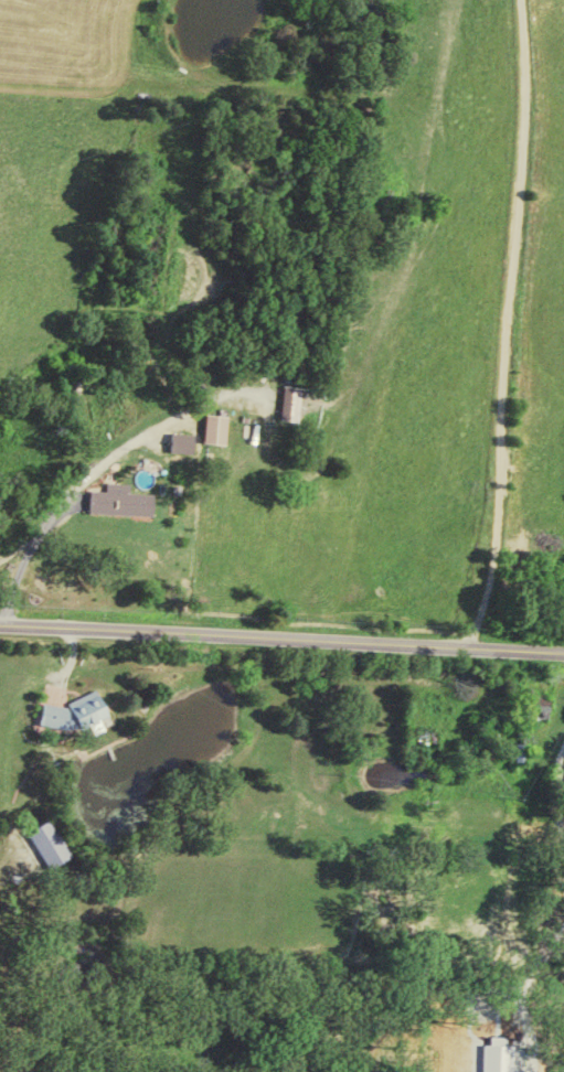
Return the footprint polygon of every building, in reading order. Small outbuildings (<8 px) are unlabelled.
[(303,387),(286,385),(283,419),(300,420),(303,387)] [(204,443),(226,443),(227,415),(205,414),(204,443)] [(170,451),(193,452),(194,433),(170,433),(170,451)] [(131,483),(106,483),(106,491),(89,490),(88,513),(153,515),(154,493),(131,492),(131,483)] [(40,711),(48,732),(87,717),(94,735),(106,730),(101,718),(108,715),(98,690),(68,701),(68,700),(40,711)] [(530,715),(549,714),(548,694),(529,695),(530,715)] [(74,857),(53,819),(31,831),(52,869),(74,857)] [(491,1036),(491,1043),(483,1043),(483,1071),(513,1071),(513,1035),(491,1036)]
